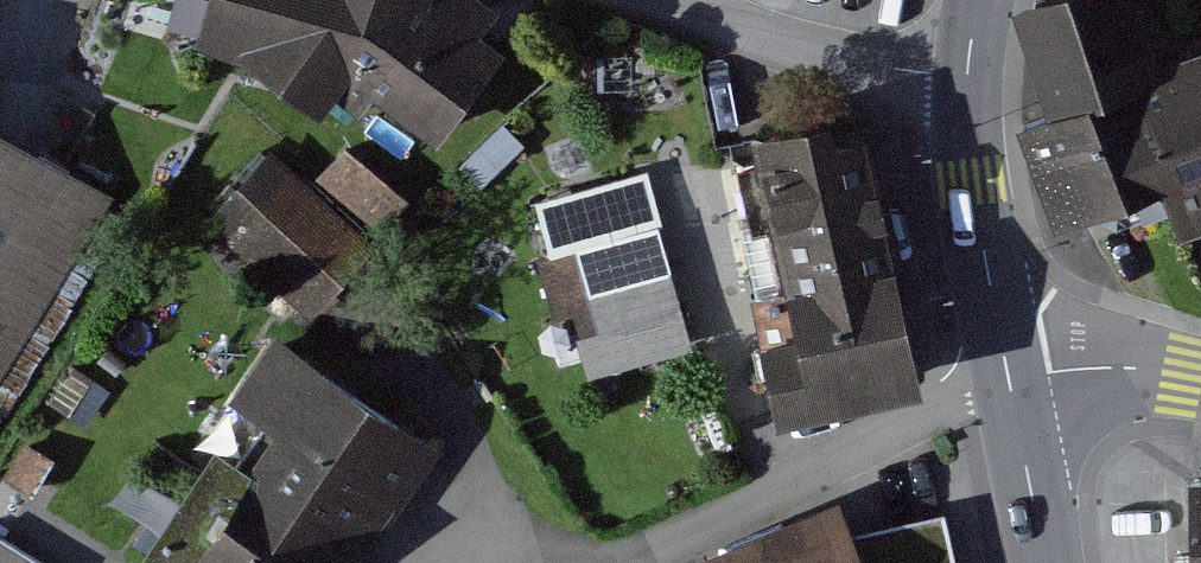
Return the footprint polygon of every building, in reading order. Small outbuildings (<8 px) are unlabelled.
[(510,22),(487,0),(203,0),(201,13),(337,90),(351,66),(443,127),(510,22)] [(1073,202),(1161,192),(1167,237),(1200,233),(1200,65),(1178,67),(1169,0),(1048,0),(1073,202)] [(748,122),(787,314),(757,320),(776,413),(913,385),(855,101),(748,122)] [(109,185),(0,115),(0,355),(109,185)] [(363,231),(269,150),(208,220),(303,301),(363,231)] [(650,166),(545,197),(597,372),(703,341),(650,166)] [(287,341),(238,407),(272,433),(177,562),(178,562),(318,562),(333,542),(359,560),(438,452),(287,341)] [(836,502),(691,562),(959,562),(935,506),(853,541),(836,502)] [(0,521),(0,562),(65,562),(0,521)]
